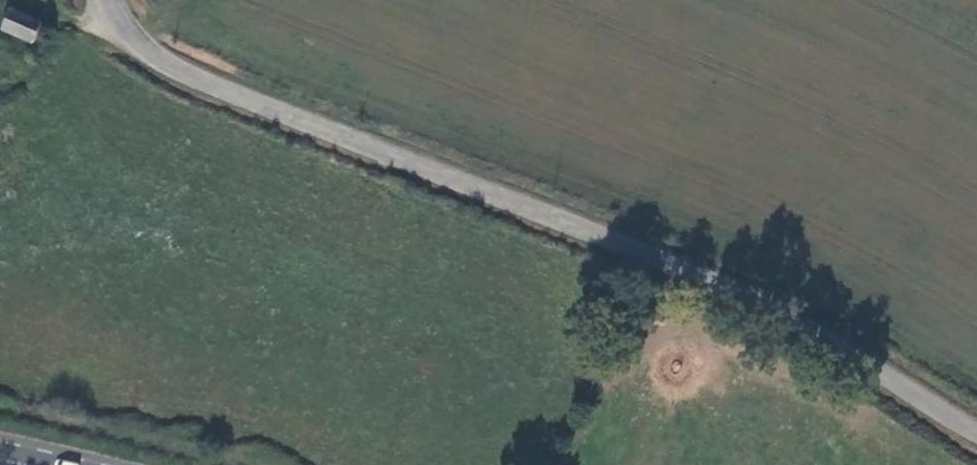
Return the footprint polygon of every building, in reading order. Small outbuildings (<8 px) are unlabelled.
[(42,25),(10,14),(2,35),(34,46),(42,25)]
